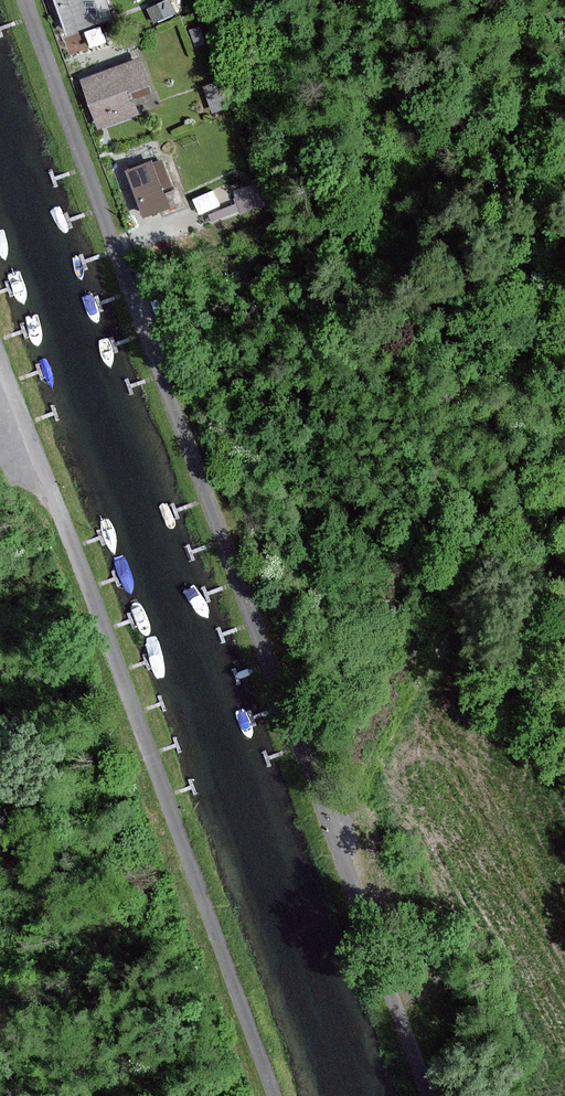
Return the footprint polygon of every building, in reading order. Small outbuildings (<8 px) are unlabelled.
[(70,34),(111,19),(104,0),(58,0),(70,34)] [(100,126),(135,113),(125,88),(148,80),(141,60),(116,70),(83,82),(100,126)] [(226,78),(205,86),(214,111),(235,103),(226,78)] [(152,162),(127,172),(144,216),(167,206),(161,192),(170,188),(160,163),(153,166),(152,162)] [(213,192),(194,200),(199,213),(219,205),(213,192)]
